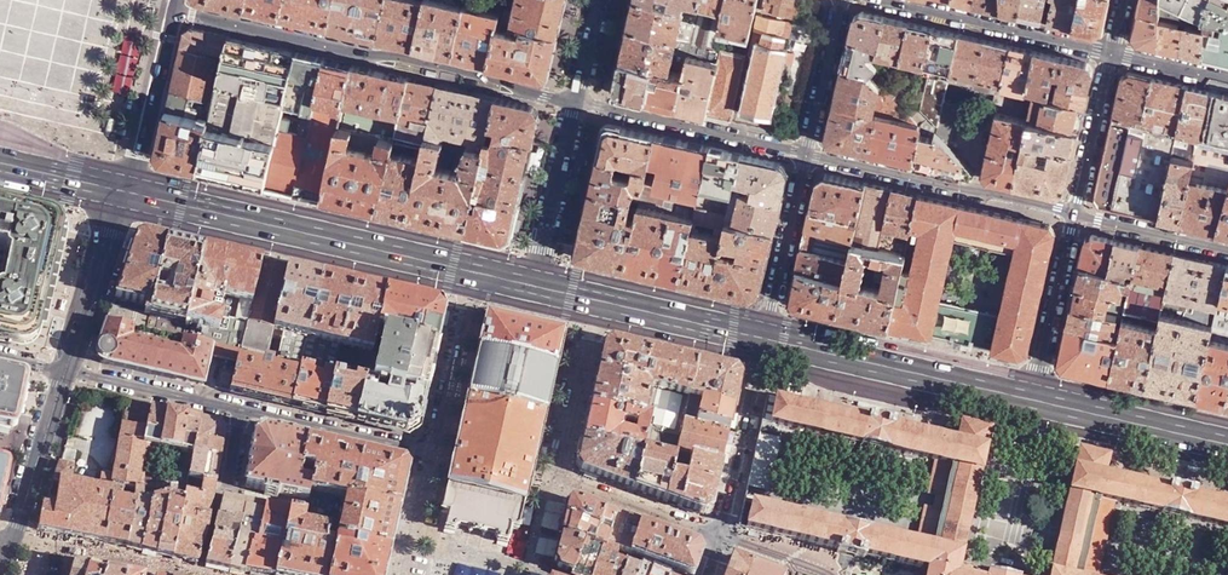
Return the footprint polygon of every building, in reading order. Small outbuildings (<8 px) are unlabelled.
[(247,11),(250,0),(202,0),(247,11)] [(281,18),(286,0),(250,0),(247,11),(281,18)] [(330,30),(337,0),(286,0),(281,18),(330,30)] [(378,41),(388,0),(337,0),(330,30),(378,41)] [(414,49),(425,2),(415,0),(388,0),(378,41),(414,49)] [(453,58),(464,7),(433,0),(426,0),(425,2),(414,49),(453,58)] [(565,0),(520,0),(514,28),(557,37),(565,0)] [(637,0),(633,0),(627,29),(678,40),(684,10),(637,0)] [(702,0),(637,0),(684,10),(686,2),(700,5),(702,0)] [(700,5),(724,11),(726,0),(702,0),(700,5)] [(724,11),(719,33),(750,40),(758,0),(726,0),(724,11)] [(763,11),(797,19),(801,0),(765,0),(763,11)] [(972,7),(1002,14),(1001,0),(973,0),(972,7)] [(1002,14),(1018,18),(1022,0),(1001,0),(1002,14)] [(1018,18),(1042,23),(1047,0),(1022,0),(1018,18)] [(1072,30),(1078,0),(1047,0),(1042,23),(1072,30)] [(1109,0),(1078,0),(1072,30),(1093,34),(1102,30),(1109,0)] [(1160,0),(1140,0),(1137,11),(1159,16),(1160,0)] [(1159,16),(1159,19),(1180,24),(1183,25),(1187,26),(1209,31),(1212,17),(1227,21),(1227,0),(1160,0),(1159,16)] [(453,58),(490,67),(498,24),(500,15),(464,7),(453,58)] [(1159,19),(1159,16),(1137,11),(1132,36),(1137,44),(1157,49),(1159,19)] [(854,18),(849,41),(879,48),(886,18),(863,12),(854,18)] [(787,21),(759,15),(750,56),(754,58),(743,111),(774,118),(789,49),(785,47),(788,36),(783,35),(787,21)] [(1212,17),(1209,31),(1203,59),(1227,65),(1227,21),(1212,17)] [(900,63),(910,24),(886,18),(879,48),(876,61),(864,58),(878,72),(881,58),(900,63)] [(1180,24),(1159,19),(1157,49),(1180,54),(1183,32),(1180,31),(1180,24)] [(548,75),(557,37),(514,28),(498,24),(490,67),(542,78),(548,75)] [(924,72),(933,29),(910,24),(900,63),(900,65),(924,72)] [(1180,54),(1203,59),(1209,31),(1187,26),(1186,32),(1183,32),(1180,54)] [(215,100),(231,38),(220,35),(200,30),(193,29),(184,34),(171,90),(215,100)] [(678,40),(627,29),(620,62),(653,69),(670,73),(678,40)] [(949,78),(959,35),(933,29),(924,72),(930,73),(921,113),(928,119),(937,128),(944,101),(949,78)] [(973,85),(984,41),(959,35),(949,78),(959,80),(959,83),(973,87),(973,85)] [(297,53),(231,38),(215,100),(198,170),(266,186),(283,115),(297,53)] [(868,76),(884,92),(885,93),(896,103),(901,99),(894,92),(894,89),(895,87),(878,72),(864,58),(876,61),(879,48),(849,41),(842,70),(868,76)] [(1000,89),(1010,47),(984,41),(973,85),(999,91),(1000,89)] [(747,56),(692,43),(685,76),(677,110),(733,123),(747,56)] [(1025,90),(1033,52),(1010,47),(1000,89),(1024,94),(1025,90)] [(1055,74),(1058,58),(1033,52),(1025,90),(1049,96),(1053,81),(1055,74)] [(324,59),(297,53),(283,115),(310,120),(315,98),(324,59)] [(1059,82),(1088,89),(1092,72),(1087,64),(1058,58),(1055,74),(1061,76),(1059,82)] [(352,65),(324,59),(315,98),(334,102),(334,106),(343,108),(352,65)] [(653,69),(620,62),(614,87),(621,97),(646,103),(653,69)] [(410,79),(352,65),(343,108),(338,127),(338,128),(394,141),(410,79)] [(677,110),(685,76),(670,73),(653,69),(646,103),(677,110)] [(834,107),(878,117),(884,92),(868,76),(842,70),(834,107)] [(1142,127),(1152,79),(1129,73),(1121,79),(1111,121),(1142,127)] [(439,86),(410,79),(394,141),(391,151),(422,158),(429,131),(439,86)] [(1188,87),(1152,79),(1142,127),(1178,136),(1188,87)] [(1084,109),(1088,89),(1059,82),(1053,81),(1049,96),(1048,101),(1084,109)] [(496,99),(439,86),(429,131),(444,134),(459,138),(485,145),(488,135),(496,99)] [(1211,92),(1188,87),(1178,136),(1173,156),(1195,160),(1200,136),(1211,92)] [(914,111),(915,108),(917,99),(894,89),(894,92),(901,99),(914,111)] [(198,170),(215,100),(171,90),(157,154),(161,162),(198,170)] [(870,154),(916,164),(922,135),(924,127),(922,125),(928,119),(921,113),(915,108),(914,111),(901,99),(896,103),(885,93),(884,92),(878,117),(870,154)] [(1211,92),(1200,136),(1227,143),(1227,96),(1211,92)] [(936,133),(950,147),(956,119),(963,112),(976,115),(980,98),(971,96),(968,106),(944,101),(937,128),(936,133)] [(1079,133),(1084,109),(1048,101),(1033,98),(1028,122),(1079,133)] [(535,108),(496,99),(488,135),(533,145),(540,116),(535,108)] [(832,145),(870,154),(878,117),(834,107),(827,137),(832,145)] [(1024,141),(1028,122),(996,114),(996,118),(990,116),(986,132),(991,133),(983,172),(986,180),(1014,186),(1024,141)] [(310,120),(283,115),(266,186),(294,191),(311,120),(310,120)] [(126,136),(130,122),(110,117),(107,130),(126,136)] [(311,120),(294,191),(321,198),(338,128),(338,127),(311,120)] [(1178,136),(1142,127),(1111,121),(1094,199),(1099,206),(1160,220),(1173,156),(1178,136)] [(1074,152),(1079,133),(1028,122),(1024,141),(1074,152)] [(649,170),(656,135),(612,125),(604,130),(597,158),(649,170)] [(338,128),(321,198),(377,210),(391,151),(394,141),(338,128)] [(444,134),(429,131),(422,158),(408,217),(464,230),(473,193),(480,164),(485,145),(459,138),(451,170),(437,166),(444,134)] [(916,164),(972,177),(974,172),(950,147),(936,133),(935,137),(922,135),(916,164)] [(533,145),(488,135),(485,145),(480,164),(526,174),(533,145)] [(709,148),(656,135),(649,170),(643,195),(696,209),(697,205),(709,148)] [(1200,136),(1195,160),(1180,224),(1218,233),(1227,195),(1227,143),(1200,136)] [(1065,192),(1074,152),(1024,141),(1014,186),(1052,195),(1065,192)] [(742,155),(709,148),(697,205),(729,213),(734,190),(742,155)] [(391,151),(377,210),(408,217),(422,158),(391,151)] [(767,161),(742,155),(734,190),(781,201),(788,173),(783,164),(767,161)] [(1173,156),(1160,220),(1180,224),(1195,160),(1173,156)] [(643,195),(649,170),(597,158),(590,189),(641,201),(643,195)] [(520,205),(526,174),(480,164),(473,193),(520,205)] [(858,219),(866,183),(826,174),(817,179),(810,208),(858,219)] [(893,189),(866,183),(858,219),(854,241),(879,247),(893,189)] [(641,201),(590,189),(577,250),(582,258),(626,268),(641,201)] [(921,196),(893,189),(879,247),(907,254),(921,196)] [(734,190),(729,213),(727,222),(774,233),(781,201),(734,190)] [(473,193),(464,230),(504,239),(513,236),(520,205),(473,193)] [(696,209),(643,195),(641,201),(626,268),(680,281),(689,240),(691,230),(694,215),(696,209)] [(1218,233),(1227,235),(1227,195),(1218,233)] [(1049,226),(921,196),(907,254),(890,329),(932,339),(933,334),(992,348),(991,352),(1019,359),(1028,353),(1055,233),(1049,226)] [(13,342),(18,343),(24,341),(31,338),(36,334),(39,329),(64,228),(55,214),(0,202),(0,339),(13,342)] [(854,241),(858,219),(810,208),(806,229),(797,270),(845,281),(854,241)] [(726,224),(694,215),(691,230),(715,236),(713,245),(689,240),(680,281),(711,288),(726,224)] [(774,233),(727,222),(726,224),(711,288),(753,298),(760,292),(774,233)] [(145,314),(149,315),(154,295),(158,278),(167,240),(152,237),(143,235),(135,240),(116,298),(147,304),(145,314)] [(1084,241),(1078,266),(1131,278),(1137,245),(1093,235),(1084,241)] [(149,315),(146,330),(182,339),(204,249),(187,245),(167,240),(158,278),(167,280),(163,297),(154,295),(149,315)] [(879,247),(854,241),(845,281),(837,317),(890,329),(907,254),(879,247)] [(1173,253),(1137,245),(1129,287),(1164,294),(1173,253)] [(204,249),(182,339),(240,352),(261,262),(226,254),(204,249)] [(1193,311),(1214,316),(1218,301),(1226,266),(1173,253),(1164,294),(1195,301),(1193,311)] [(261,262),(240,352),(266,358),(271,338),(287,268),(276,265),(261,262)] [(1078,266),(1074,286),(1121,295),(1123,285),(1129,287),(1131,278),(1078,266)] [(1227,304),(1227,266),(1226,266),(1218,301),(1227,304)] [(287,268),(271,338),(306,346),(323,276),(305,272),(291,268),(287,268)] [(845,281),(797,270),(790,299),(795,307),(837,317),(845,281)] [(306,346),(302,365),(321,370),(335,373),(354,283),(336,279),(323,276),(306,346)] [(354,283),(335,373),(366,380),(377,331),(386,290),(370,287),(354,283)] [(1074,286),(1070,306),(1122,318),(1123,312),(1125,306),(1119,304),(1121,295),(1074,286)] [(386,290),(377,331),(436,345),(444,309),(439,302),(413,296),(386,290)] [(108,322),(146,330),(149,315),(145,314),(119,308),(119,307),(113,306),(108,322)] [(1070,306),(1065,327),(1118,338),(1122,318),(1070,306)] [(1118,338),(1109,379),(1160,389),(1175,327),(1123,312),(1122,318),(1118,338)] [(486,316),(444,497),(452,499),(445,525),(509,540),(515,514),(521,515),(564,334),(486,316)] [(1175,327),(1160,389),(1211,399),(1225,339),(1227,327),(1177,316),(1175,327)] [(182,339),(146,330),(108,322),(97,353),(102,362),(204,385),(210,358),(226,361),(221,389),(230,391),(240,352),(182,339)] [(1118,338),(1065,327),(1057,360),(1062,368),(1109,379),(1118,338)] [(377,331),(366,380),(372,381),(397,387),(426,395),(431,371),(436,345),(377,331)] [(1227,403),(1227,340),(1225,339),(1211,399),(1227,403)] [(683,420),(696,361),(612,341),(603,346),(590,405),(647,419),(681,427),(683,420)] [(266,358),(240,352),(230,391),(292,405),(302,365),(266,358)] [(734,370),(696,361),(683,420),(728,431),(740,378),(734,370)] [(302,365),(292,405),(326,413),(335,373),(321,370),(302,365)] [(10,427),(18,422),(26,382),(21,375),(0,370),(0,425),(10,427)] [(335,373),(326,413),(358,421),(366,388),(371,388),(372,381),(366,380),(335,373)] [(366,388),(358,421),(408,432),(420,425),(426,395),(397,387),(372,381),(371,388),(366,388)] [(789,384),(790,386),(788,391),(787,390),(787,392),(787,393),(788,394),(790,393),(804,396),(806,397),(807,398),(808,398),(809,397),(810,389),(811,388),(811,387),(810,387),(809,387),(808,387),(792,384),(791,383),(790,382),(789,382),(788,383),(789,384)] [(775,399),(776,399),(776,397),(767,395),(759,434),(776,438),(779,425),(770,423),(775,399)] [(756,529),(770,532),(840,548),(838,554),(867,560),(868,555),(929,569),(928,574),(995,574),(960,567),(991,430),(961,422),(956,440),(894,426),(894,422),(867,415),(866,420),(776,399),(775,399),(770,423),(779,425),(935,462),(952,466),(943,511),(935,545),(917,542),(761,505),(754,503),(753,503),(748,527),(756,529)] [(220,421),(152,408),(127,403),(116,475),(104,473),(102,486),(74,482),(75,467),(72,466),(76,453),(65,450),(55,479),(62,481),(59,499),(49,497),(47,505),(45,505),(37,529),(95,541),(103,543),(110,513),(134,518),(136,488),(154,489),(165,489),(166,483),(156,481),(156,479),(144,476),(149,446),(192,454),(195,439),(222,444),(225,428),(220,421)] [(647,419),(590,405),(582,437),(641,450),(644,432),(647,419)] [(676,449),(681,427),(647,419),(644,432),(661,435),(660,440),(668,441),(667,447),(676,449)] [(728,431),(683,420),(681,427),(676,449),(675,454),(721,464),(728,431)] [(254,434),(245,487),(264,491),(263,495),(282,499),(283,495),(307,500),(308,500),(316,468),(303,465),(308,440),(294,437),(293,436),(278,432),(277,433),(262,430),(254,434)] [(759,434),(747,488),(764,491),(776,438),(759,434)] [(641,450),(582,437),(576,463),(581,471),(633,490),(641,450)] [(776,438),(764,491),(769,493),(780,440),(776,438)] [(220,459),(222,444),(195,439),(192,454),(220,459)] [(308,500),(307,500),(305,506),(332,511),(336,495),(346,497),(399,509),(408,469),(403,463),(308,440),(303,465),(316,468),(308,500)] [(1099,499),(1114,503),(1227,529),(1227,503),(1196,496),(1197,491),(1169,485),(1168,489),(1105,475),(1109,456),(1076,449),(1049,574),(1082,574),(1099,499)] [(633,490),(664,501),(673,459),(641,450),(633,490)] [(215,484),(220,459),(192,454),(187,478),(215,484)] [(711,510),(721,464),(675,454),(673,459),(664,501),(702,514),(711,510)] [(0,461),(0,507),(8,470),(4,462),(0,461)] [(925,507),(917,542),(935,545),(943,511),(952,466),(935,462),(927,496),(937,498),(934,509),(925,507)] [(207,532),(215,484),(187,478),(185,490),(171,557),(197,563),(207,532)] [(141,551),(154,489),(136,488),(134,518),(126,548),(141,551)] [(747,488),(740,525),(748,527),(753,503),(754,503),(761,505),(764,491),(747,488)] [(169,489),(165,489),(154,489),(141,551),(157,554),(169,489)] [(157,554),(171,557),(185,490),(169,489),(157,554)] [(254,505),(242,502),(223,497),(218,516),(242,521),(237,539),(229,568),(245,572),(246,570),(265,507),(261,506),(261,501),(254,500),(254,505)] [(389,550),(399,509),(346,497),(342,512),(332,511),(328,528),(339,530),(337,539),(389,550)] [(1114,503),(1099,499),(1082,574),(1098,574),(1114,503)] [(598,529),(604,511),(575,500),(567,505),(564,517),(598,529)] [(289,512),(275,574),(329,574),(337,539),(327,536),(328,528),(332,511),(305,506),(303,515),(289,512)] [(265,507),(246,570),(273,574),(275,574),(289,512),(265,507)] [(615,515),(604,511),(598,529),(592,546),(600,549),(605,551),(615,515)] [(110,513),(103,543),(126,548),(134,518),(110,513)] [(627,519),(615,515),(605,551),(617,555),(618,550),(627,519)] [(242,521),(218,516),(213,534),(237,539),(242,521)] [(592,546),(598,529),(564,517),(559,534),(592,546)] [(639,524),(627,519),(618,550),(629,554),(639,524)] [(639,524),(629,554),(685,574),(693,574),(701,553),(698,545),(639,524)] [(237,539),(213,534),(206,564),(229,568),(237,539)] [(592,546),(559,534),(553,561),(558,570),(570,574),(592,574),(600,549),(592,546)] [(329,574),(384,574),(389,550),(337,539),(329,574)] [(605,551),(600,549),(592,574),(622,574),(627,563),(616,559),(617,555),(605,551)] [(731,556),(725,574),(783,574),(731,556)] [(91,566),(75,562),(71,574),(89,574),(91,566)] [(627,563),(622,574),(637,574),(640,568),(627,563)] [(91,566),(89,574),(105,574),(107,568),(91,566)]
